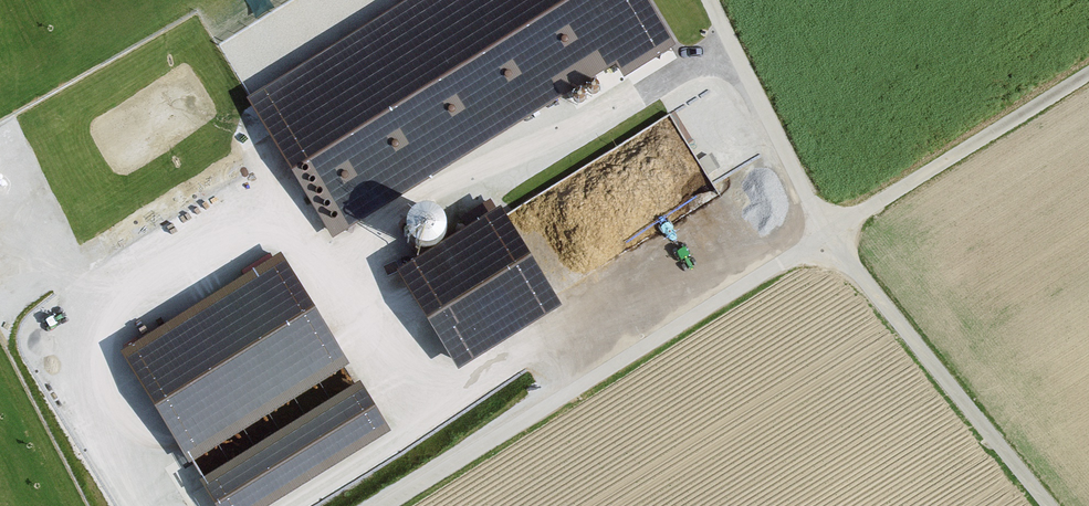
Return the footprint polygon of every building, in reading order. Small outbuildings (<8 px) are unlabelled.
[(233,90),(325,243),(674,35),(653,0),(383,0),(233,90)] [(445,244),(450,237),(453,229),(452,221),(449,214),(443,208),(435,204),(427,203),(420,205),(414,209),(409,214),(406,221),(405,228),(407,235),(410,242),(416,247),(422,250),(431,251),(439,249),(445,244)] [(505,214),(396,276),(455,380),(564,318),(505,214)] [(344,369),(280,256),(116,348),(180,461),(344,369)] [(357,387),(199,475),(216,505),(260,505),(385,437),(357,387)]
